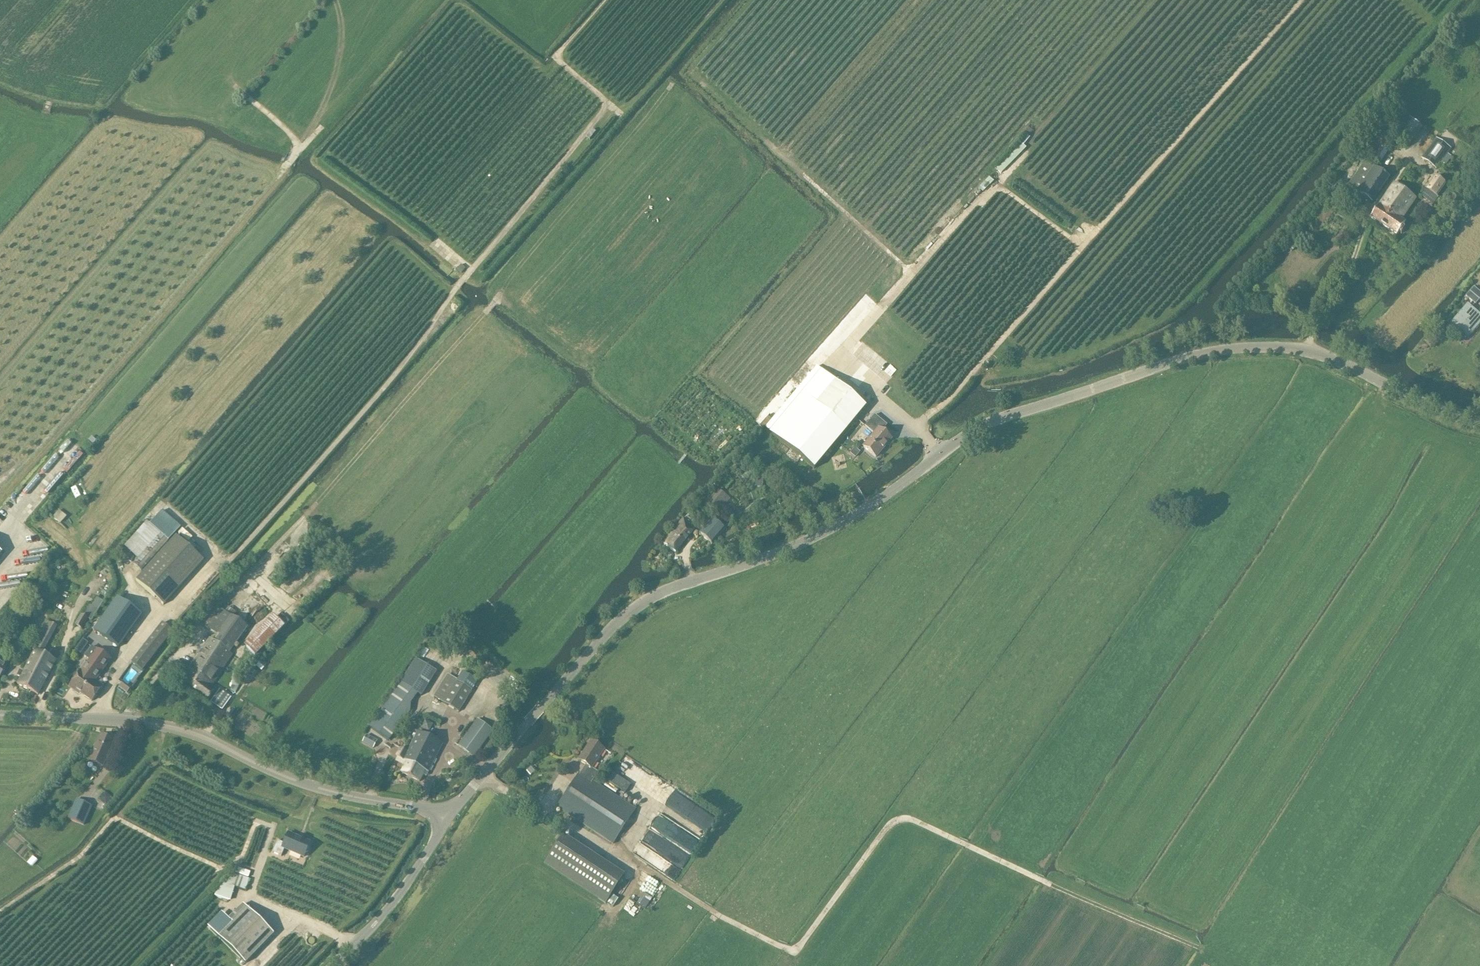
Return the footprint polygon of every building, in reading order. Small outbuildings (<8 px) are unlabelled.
[(1406,115),(1391,135),(1409,148),(1423,128),(1406,115)] [(1026,134),(1020,142),(1020,143),(1023,145),(1029,137),(1026,134)] [(1437,168),(1452,148),(1437,137),(1422,158),(1437,168)] [(1375,138),(1365,153),(1381,164),(1391,149),(1375,138)] [(1007,165),(1025,148),(1021,143),(1003,160),(1007,165)] [(1372,203),(1390,177),(1366,160),(1348,186),(1372,203)] [(1436,176),(1422,197),(1434,205),(1439,196),(1438,195),(1446,183),(1436,176)] [(1401,221),(1402,220),(1417,199),(1395,184),(1380,206),(1401,221)] [(1402,220),(1401,221),(1380,206),(1371,218),(1389,231),(1397,236),(1406,223),(1402,220)] [(1291,251),(1296,246),(1292,242),(1287,247),(1291,251)] [(461,265),(457,270),(461,274),(465,269),(461,265)] [(1479,300),(1479,292),(1474,287),(1466,296),(1476,305),(1479,300)] [(1479,324),(1479,315),(1468,304),(1452,324),(1468,338),(1479,324)] [(814,469),(865,407),(835,382),(820,370),(770,431),(814,469)] [(874,434),(863,447),(876,457),(891,439),(882,431),(887,425),(875,415),(865,426),(874,434)] [(850,453),(855,457),(860,452),(854,447),(850,453)] [(726,479),(721,485),(725,489),(730,483),(726,479)] [(730,499),(715,487),(704,502),(719,514),(730,499)] [(58,511),(52,517),(57,522),(63,516),(58,511)] [(161,512),(150,524),(161,534),(169,541),(180,528),(161,512)] [(672,532),(663,543),(675,552),(695,528),(684,518),(672,532)] [(712,544),(725,529),(713,519),(700,534),(712,544)] [(125,546),(139,559),(161,534),(150,524),(146,521),(125,546)] [(192,538),(182,529),(179,534),(188,542),(192,538)] [(141,571),(169,541),(161,534),(139,559),(134,564),(141,571)] [(203,560),(183,542),(177,536),(136,581),(163,605),(203,560)] [(149,605),(125,588),(117,598),(142,616),(149,605)] [(88,604),(81,614),(88,618),(92,620),(103,602),(96,597),(91,606),(88,604)] [(118,648),(142,616),(117,598),(94,630),(118,648)] [(234,647),(247,628),(218,607),(204,626),(234,647)] [(82,629),(88,618),(81,614),(75,624),(82,629)] [(255,655),(284,625),(276,617),(246,647),(255,655)] [(57,627),(47,621),(32,649),(36,650),(24,673),(20,671),(18,676),(21,678),(18,684),(29,690),(32,684),(33,685),(34,683),(33,682),(35,679),(34,679),(41,666),(37,664),(42,655),(43,655),(57,627)] [(162,623),(131,663),(142,671),(173,632),(162,623)] [(12,639),(1,657),(9,661),(19,643),(12,639)] [(81,653),(87,643),(81,639),(75,650),(81,653)] [(195,673),(212,685),(233,654),(210,639),(190,668),(181,681),(187,685),(195,673)] [(90,660),(81,672),(95,681),(103,670),(110,659),(97,650),(92,647),(85,657),(90,660)] [(29,690),(38,695),(56,661),(50,659),(43,655),(42,655),(37,664),(41,666),(34,679),(35,679),(33,682),(34,683),(33,685),(32,684),(29,690)] [(436,672),(415,659),(401,682),(386,701),(388,702),(369,728),(388,741),(407,714),(409,705),(417,693),(421,696),(436,672)] [(242,678),(249,684),(258,674),(251,668),(242,678)] [(95,681),(81,672),(81,671),(69,687),(75,691),(76,690),(92,701),(103,687),(95,681)] [(216,687),(212,685),(195,673),(187,685),(208,700),(216,687)] [(448,674),(434,697),(458,712),(471,692),(456,682),(457,680),(448,674)] [(123,681),(119,687),(127,693),(131,688),(123,681)] [(220,690),(212,702),(223,710),(231,697),(220,690)] [(474,757),(493,731),(477,719),(458,746),(474,757)] [(425,720),(421,728),(429,731),(433,724),(425,720)] [(410,763),(428,772),(442,744),(418,732),(408,752),(414,755),(410,763)] [(103,766),(114,740),(101,734),(90,760),(103,766)] [(366,735),(363,743),(373,748),(377,741),(366,735)] [(580,773),(592,781),(598,773),(592,768),(604,750),(591,741),(579,760),(586,765),(580,773)] [(426,776),(428,772),(410,763),(414,755),(408,752),(400,749),(396,756),(407,761),(401,772),(420,782),(423,775),(426,776)] [(592,781),(580,773),(579,773),(557,807),(613,844),(635,810),(592,781)] [(613,773),(607,782),(625,793),(630,784),(613,773)] [(706,833),(715,819),(677,793),(667,806),(706,833)] [(84,825),(92,806),(76,800),(68,818),(84,825)] [(672,826),(665,838),(649,829),(642,843),(684,866),(691,854),(692,854),(699,841),(672,826)] [(277,841),(272,853),(281,856),(285,849),(304,857),(305,853),(308,852),(309,849),(308,846),(310,842),(288,833),(284,843),(277,841)] [(563,837),(545,863),(606,903),(611,895),(623,876),(621,878),(562,839),(563,837)] [(660,857),(659,857),(648,849),(643,856),(660,868),(665,861),(660,857)] [(27,863),(32,867),(37,861),(33,857),(27,863)] [(237,868),(235,872),(248,877),(250,873),(237,868)] [(246,892),(250,879),(231,873),(227,886),(246,892)] [(658,890),(661,884),(650,879),(648,885),(658,890)] [(644,894),(638,904),(645,909),(652,899),(644,894)] [(611,895),(606,903),(612,907),(617,900),(611,895)] [(233,923),(219,937),(245,963),(274,934),(243,904),(229,919),(233,923)]
